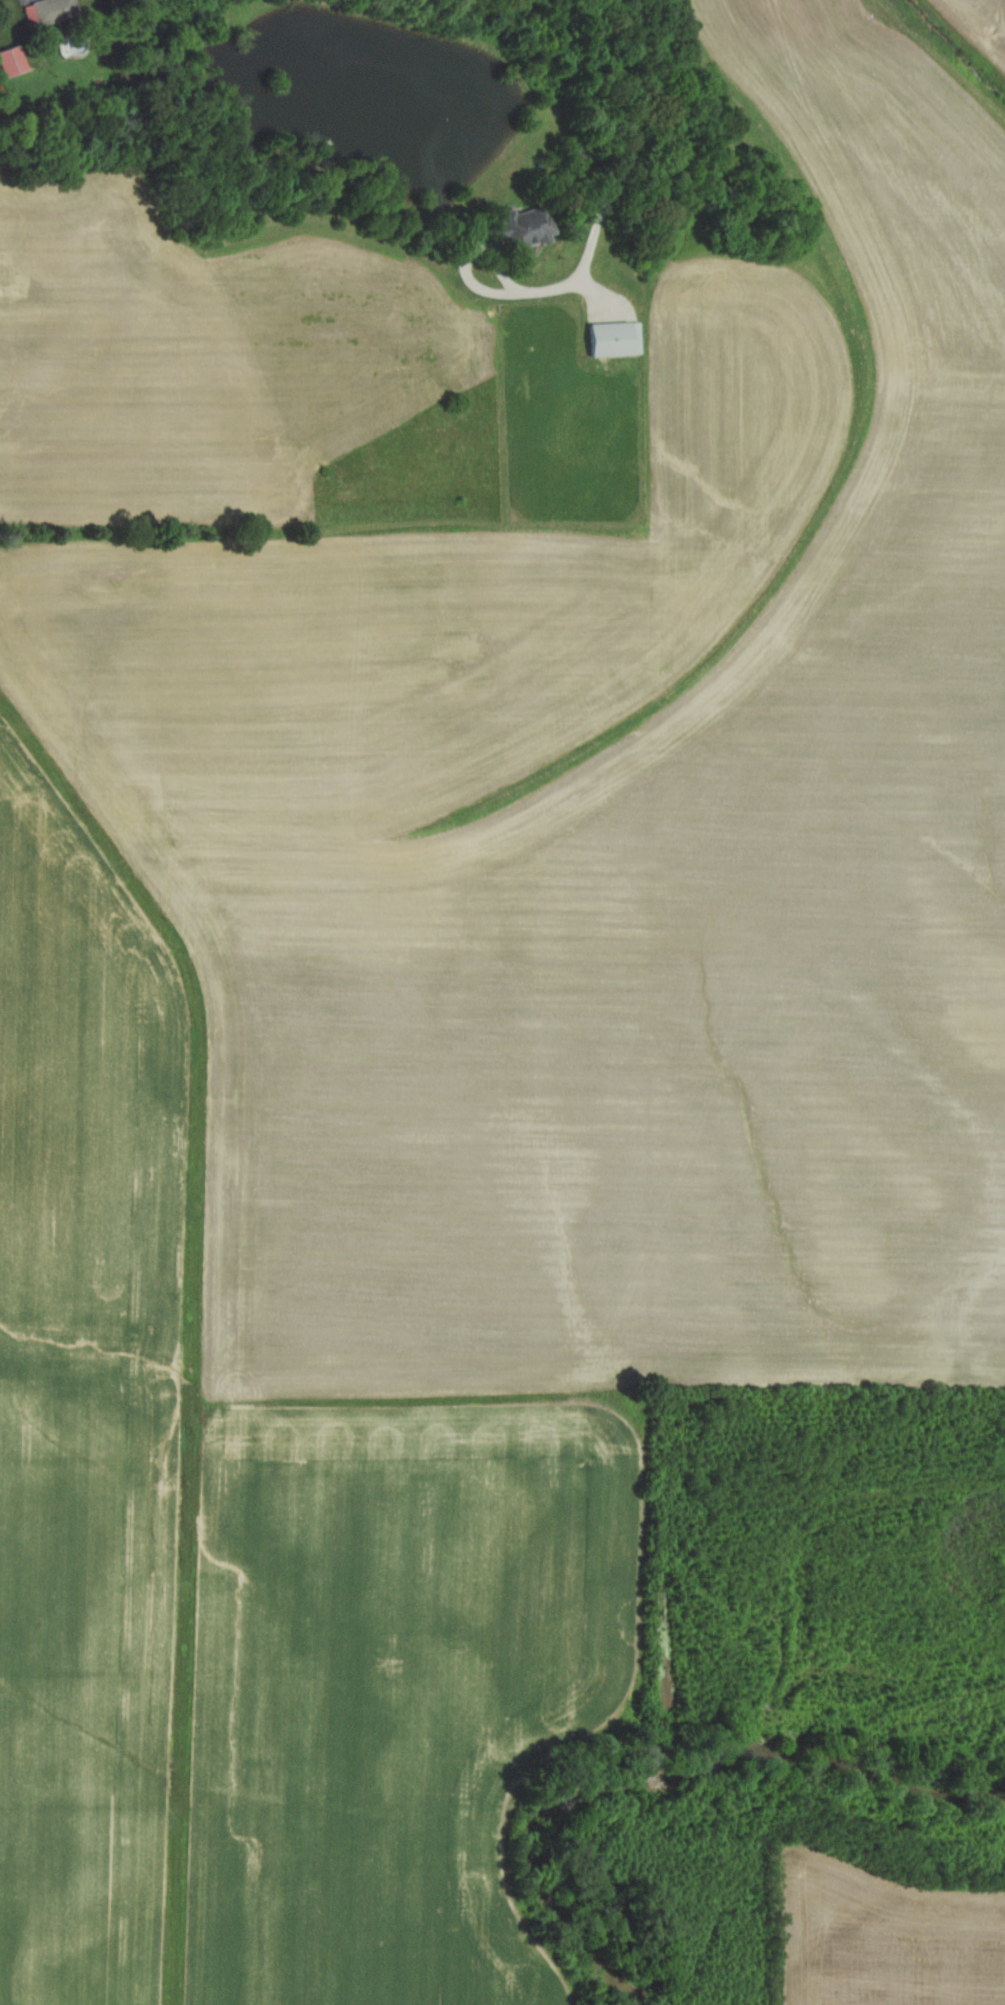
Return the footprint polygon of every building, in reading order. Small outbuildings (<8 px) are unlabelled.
[(81,17),(77,0),(48,0),(26,5),(31,28),(81,17)] [(29,70),(21,46),(0,54),(0,61),(6,78),(29,70)] [(519,248),(559,238),(552,212),(544,214),(542,207),(519,214),(517,208),(503,212),(506,224),(496,226),(499,240),(516,236),(519,248)] [(643,355),(642,322),(592,324),(594,357),(643,355)]
